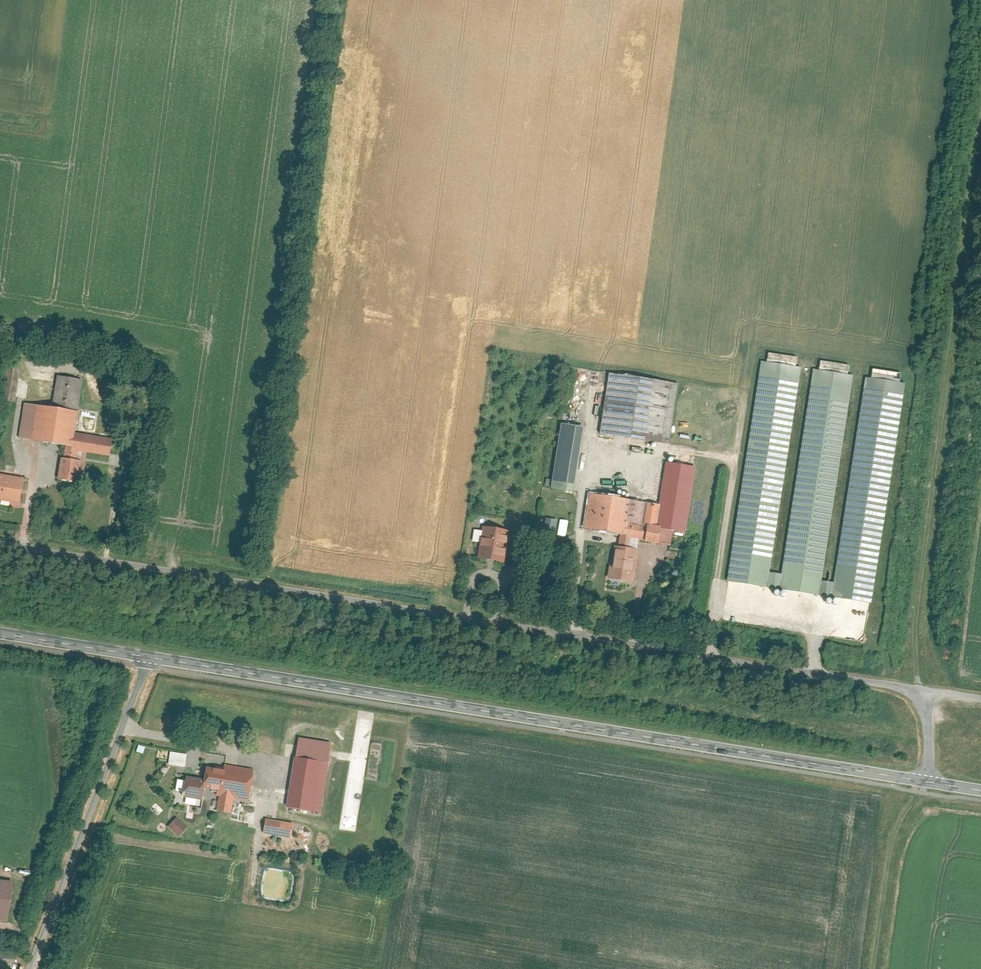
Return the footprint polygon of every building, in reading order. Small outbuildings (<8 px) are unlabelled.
[(727,582),(766,588),(769,572),(800,366),(761,360),(727,582)] [(779,590),(818,595),(820,580),(851,374),(813,368),(782,574),(779,590)] [(607,376),(598,437),(667,447),(676,386),(607,376)] [(830,597),(869,603),(902,383),(864,377),(833,582),(830,597)] [(57,378),(53,410),(77,413),(82,381),(57,378)] [(71,448),(76,415),(29,408),(24,442),(71,448)] [(548,491),(573,495),(584,428),(559,425),(548,491)] [(111,440),(74,435),(72,452),(109,457),(111,440)] [(78,462),(59,460),(56,482),(75,485),(78,462)] [(657,528),(686,533),(696,469),(667,464),(657,528)] [(588,493),(581,529),(642,540),(649,505),(588,493)] [(542,534),(554,536),(557,519),(545,517),(542,534)] [(480,528),(475,560),(495,563),(500,531),(480,528)] [(610,546),(606,578),(629,581),(633,549),(610,546)] [(782,574),(769,572),(766,588),(779,590),(782,574)] [(833,582),(820,580),(818,595),(830,597),(833,582)] [(330,744),(296,738),(293,758),(327,763),(330,744)] [(169,752),(167,766),(184,769),(186,755),(169,752)] [(292,759),(283,807),(305,811),(313,762),(292,759)] [(218,766),(214,796),(248,801),(252,770),(218,766)] [(216,770),(201,768),(198,786),(214,788),(216,770)] [(180,785),(177,805),(199,808),(201,788),(180,785)] [(177,818),(169,827),(180,838),(188,828),(177,818)] [(265,821),(262,836),(291,840),(293,825),(265,821)] [(0,880),(0,918),(7,919),(13,882),(0,880)]
